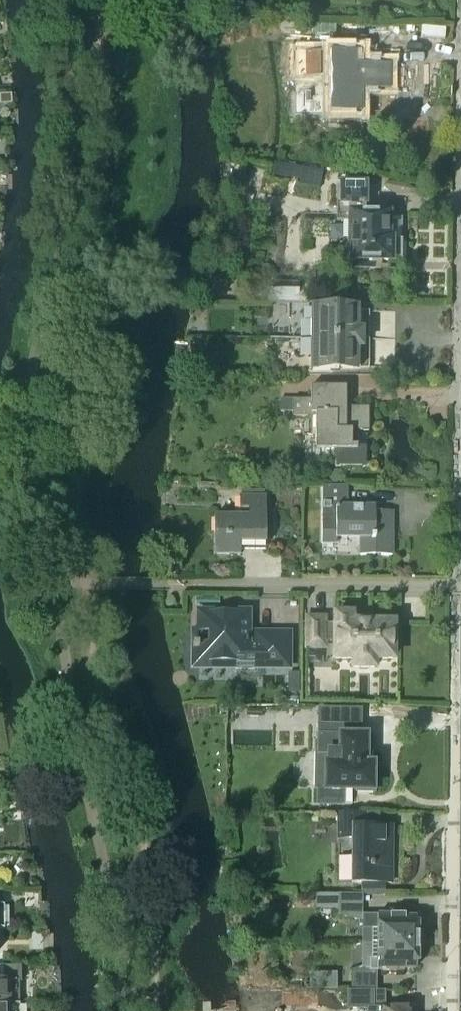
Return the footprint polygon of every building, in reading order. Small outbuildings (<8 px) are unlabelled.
[(300,78),(330,78),(330,114),(361,114),(361,90),(389,90),(389,64),(356,64),(356,52),(301,52),(300,78)] [(278,160),(275,172),(309,178),(311,166),(278,160)] [(365,186),(341,186),(341,204),(336,204),(336,220),(350,220),(349,261),(355,261),(355,268),(370,268),(370,261),(402,261),(402,240),(401,240),(401,218),(388,218),(388,215),(364,215),(365,186)] [(267,282),(267,301),(297,301),(297,283),(267,282)] [(310,321),(310,340),(369,340),(369,311),(332,311),(332,309),(312,309),(312,321),(310,321)] [(369,340),(310,340),(310,359),(312,359),(312,371),(332,371),(332,369),(368,370),(369,340)] [(350,447),(351,431),(368,431),(368,408),(345,407),(345,387),(310,387),(310,399),(292,399),(292,417),(315,417),(314,450),(334,450),(334,467),(365,467),(365,448),(356,448),(356,447),(350,447)] [(336,543),(336,537),(359,537),(359,555),(391,555),(392,511),(374,511),(374,508),(347,508),(347,486),(321,486),(321,519),(321,543),(336,543)] [(265,519),(265,497),(264,497),(264,491),(241,491),(241,497),(239,497),(239,517),(213,517),(213,555),(239,555),(239,540),(265,540),(265,519)] [(194,649),(194,660),(231,660),(231,669),(258,669),(258,665),(286,665),(286,635),(256,635),(256,640),(245,640),(245,614),(199,614),(199,629),(194,629),(194,644),(192,644),(192,649),(194,649)] [(352,667),(373,668),(373,659),(392,659),(392,623),(350,623),(350,615),(334,614),(334,623),(323,623),(323,618),(307,618),(307,646),(323,646),(323,642),(334,642),(334,659),(352,659),(352,667)] [(317,788),(317,804),(341,804),(341,789),(356,789),(356,791),(372,792),(372,772),(370,772),(370,765),(370,750),(364,750),(364,737),(358,737),(359,711),(319,710),(318,753),(326,753),(326,788),(317,788)] [(338,883),(385,883),(390,883),(390,844),(384,844),(384,826),(363,826),(363,813),(337,813),(337,838),(351,838),(351,857),(338,857),(338,883)] [(362,926),(361,943),(417,943),(417,925),(415,925),(415,918),(404,918),(404,915),(359,915),(359,895),(338,895),(338,916),(359,922),(359,926),(362,926)] [(361,943),(361,965),(361,968),(352,971),(352,991),(373,991),(374,971),(404,971),(404,969),(415,969),(415,962),(417,962),(417,943),(361,943)] [(17,1004),(17,980),(22,980),(22,966),(0,966),(0,1004),(17,1004)] [(309,990),(334,990),(334,975),(309,975),(309,990)] [(349,997),(349,1009),(373,1009),(373,1008),(373,991),(352,991),(352,997),(349,997)]
